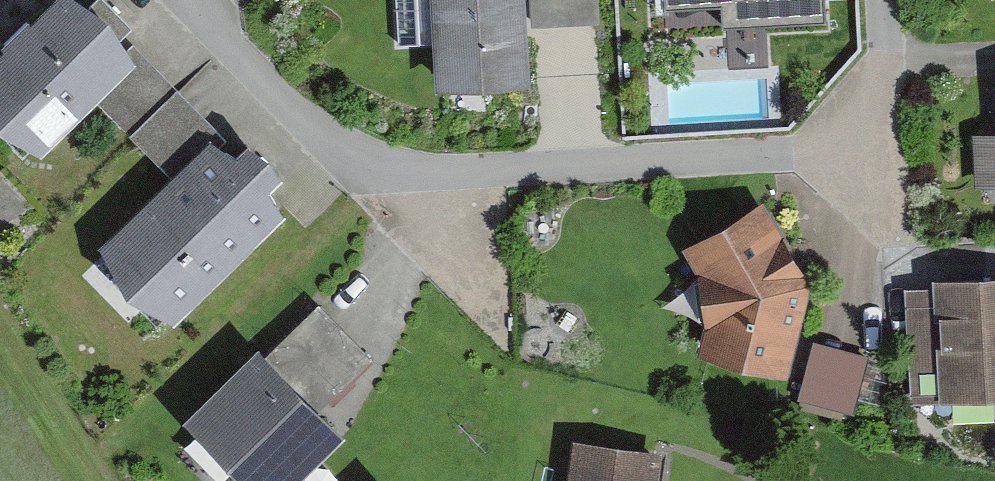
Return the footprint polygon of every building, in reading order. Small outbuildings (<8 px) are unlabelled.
[(0,44),(0,118),(41,151),(94,97),(128,131),(177,86),(154,62),(133,41),(130,44),(122,31),(132,21),(112,0),(45,0),(0,44)] [(434,84),(531,79),(527,0),(430,0),(434,84)] [(532,24),(566,22),(599,20),(598,0),(530,0),(532,24)] [(665,4),(722,1),(723,23),(823,18),(822,0),(665,0),(665,4)] [(205,114),(177,86),(128,131),(169,172),(99,240),(126,283),(173,318),(286,210),(269,182),(283,167),(268,146),(248,133),(236,147),(224,139),(227,136),(205,114)] [(975,185),(994,184),(994,129),(972,130),(975,185)] [(697,351),(788,374),(812,280),(762,197),(683,246),(696,269),(704,322),(697,351)] [(933,275),(934,283),(904,285),(912,399),(994,394),(994,271),(933,275)] [(182,414),(247,480),(294,480),(347,431),(322,405),(372,357),(346,330),(318,301),(268,349),(259,340),(182,414)] [(843,347),(814,338),(798,396),(853,411),(869,353),(843,347)] [(576,438),(570,480),(659,480),(663,450),(576,438)]
